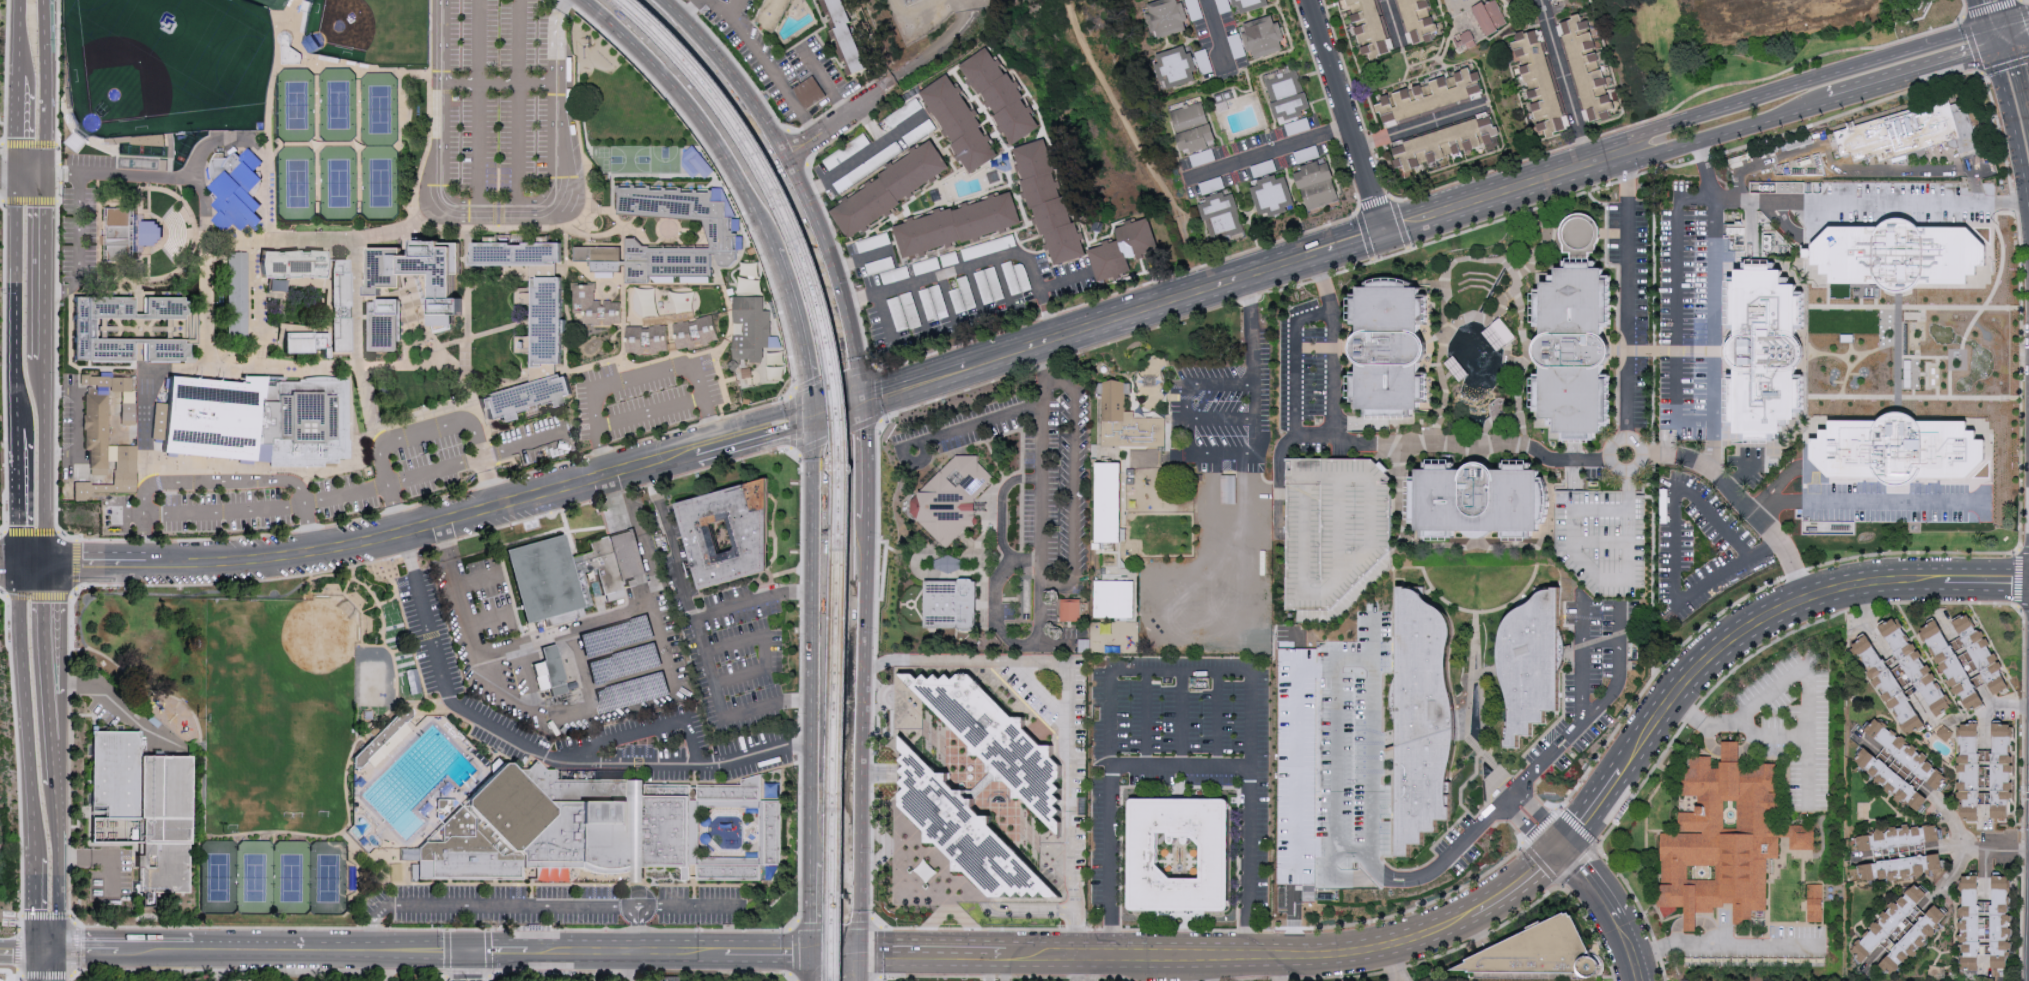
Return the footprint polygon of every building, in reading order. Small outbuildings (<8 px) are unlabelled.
[(792,0),(768,0),(758,22),(777,31),(792,0)] [(872,66),(853,28),(857,26),(848,0),(829,0),(839,28),(834,30),(855,72),(872,66)] [(1149,8),(1172,0),(1175,0),(1178,6),(1183,4),(1189,23),(1184,24),(1187,33),(1160,42),(1157,35),(1151,37),(1146,19),(1152,17),(1149,8)] [(1242,16),(1267,7),(1265,1),(1268,0),(1229,0),(1232,10),(1239,7),(1242,16)] [(1392,50),(1376,0),(1349,0),(1369,58),(1392,50)] [(1415,43),(1400,0),(1427,0),(1439,34),(1415,43)] [(1485,11),(1494,5),(1507,25),(1487,37),(1471,12),(1481,6),(1485,11)] [(1561,24),(1587,16),(1618,110),(1590,123),(1561,24)] [(1278,45),(1284,41),(1278,24),(1273,26),(1271,18),(1244,26),(1247,36),(1243,37),(1249,55),(1254,53),(1256,60),(1281,52),(1278,45)] [(1540,30),(1570,128),(1542,138),(1510,39),(1540,30)] [(1468,32),(1476,47),(1460,54),(1453,39),(1468,32)] [(1187,57),(1191,55),(1196,71),(1191,73),(1193,80),(1168,88),(1166,82),(1159,84),(1153,67),(1157,66),(1155,58),(1184,48),(1187,57)] [(1018,143),(1048,124),(1002,50),(972,69),(1018,143)] [(1386,128),(1484,98),(1473,68),(1378,98),(1386,128)] [(1311,111),(1298,71),(1264,83),(1277,122),(1283,120),(1285,126),(1306,119),(1304,114),(1311,111)] [(973,173),(1004,153),(952,75),(922,95),(973,173)] [(1983,152),(1952,163),(1945,146),(1883,161),(1880,155),(1858,161),(1855,154),(1845,157),(1836,136),(1956,99),(1970,106),(1983,152)] [(1210,150),(1208,145),(1215,142),(1202,103),(1170,113),(1184,155),(1189,152),(1192,156),(1210,150)] [(1392,146),(1488,115),(1499,140),(1400,174),(1392,146)] [(833,210),(930,141),(950,169),(853,237),(833,210)] [(1020,150),(1051,141),(1081,254),(1058,260),(1044,207),(1036,209),(1020,150)] [(689,153),(703,178),(713,172),(699,147),(689,153)] [(218,183),(214,177),(213,170),(214,163),(216,158),(230,159),(234,155),(239,153),(242,157),(250,149),(264,163),(257,171),(263,181),(252,194),(264,205),(257,214),(265,221),(254,231),(247,224),(240,231),(232,224),(225,231),(215,221),(222,213),(214,206),(222,197),(213,189),(218,183)] [(1339,200),(1327,165),(1320,167),(1318,163),(1301,169),(1302,173),(1293,176),(1305,211),(1339,200)] [(1293,206),(1284,181),(1277,184),(1274,177),(1258,183),(1259,188),(1252,190),(1261,216),(1268,213),(1270,220),(1287,214),(1286,209),(1293,206)] [(714,191),(714,202),(728,203),(728,218),(733,218),(732,231),(737,231),(737,251),(740,251),(740,261),(733,267),(722,268),(718,256),(714,257),(715,277),(659,278),(629,278),(629,263),(623,263),(622,273),(594,274),(595,264),(579,262),(578,249),(598,248),(629,250),(629,239),(640,239),(648,247),(659,247),(715,247),(706,221),(622,215),(622,186),(654,186),(654,189),(685,189),(684,191),(714,191)] [(900,226),(1017,193),(1025,224),(908,257),(900,226)] [(1243,234),(1231,199),(1225,201),(1223,196),(1207,201),(1208,205),(1199,208),(1212,244),(1243,234)] [(113,264),(111,264),(109,208),(112,209),(134,209),(137,264),(113,264)] [(1095,283),(1126,274),(1122,261),(1155,251),(1145,217),(1114,226),(1118,240),(1085,250),(1095,283)] [(1973,266),(1972,275),(1965,276),(1965,284),(1922,284),(1915,291),(1905,293),(1893,290),(1887,284),(1840,284),(1834,280),(1835,275),(1825,274),(1825,265),(1816,264),(1815,257),(1807,257),(1807,251),(1811,248),(1815,249),(1815,245),(1835,227),(1886,227),(1894,220),(1906,217),(1916,220),(1925,227),(1965,227),(1982,246),(1982,266),(1973,266)] [(161,220),(141,219),(141,243),(161,243),(161,220)] [(367,251),(413,251),(413,244),(460,244),(458,277),(453,277),(453,300),(461,301),(461,320),(452,318),(453,328),(429,328),(431,278),(400,278),(401,291),(368,290),(367,251)] [(472,271),(472,247),(558,245),(559,269),(472,271)] [(262,252),(279,255),(305,253),(321,254),(327,267),(320,280),(305,278),(281,282),(262,279),(258,267),(262,252)] [(246,255),(246,341),(228,341),(228,254),(246,255)] [(330,358),(347,358),(346,275),(342,261),(332,263),(329,275),(330,358)] [(1563,443),(1538,417),(1535,293),(1558,268),(1605,268),(1605,428),(1593,443),(1563,443)] [(1778,441),(1757,441),(1736,421),(1736,286),(1746,269),(1787,271),(1809,299),(1807,412),(1778,441)] [(268,290),(285,290),(285,276),(269,275),(268,290)] [(1416,421),(1365,419),(1365,408),(1352,408),(1354,368),(1362,369),(1363,362),(1356,355),(1353,343),(1356,334),(1362,329),(1363,319),(1356,319),(1357,293),(1364,294),(1364,285),(1374,285),(1375,277),(1416,278),(1416,284),(1427,285),(1427,297),(1432,297),(1432,323),(1426,323),(1426,328),(1433,334),(1437,349),(1434,358),(1427,364),(1426,376),(1434,377),(1433,395),(1427,395),(1426,405),(1417,405),(1416,421)] [(532,367),(532,281),(560,281),(560,367),(532,367)] [(572,285),(573,314),(584,314),(584,328),(621,327),(620,303),(593,303),(593,284),(572,285)] [(88,297),(75,297),(76,359),(89,359),(88,342),(96,341),(95,320),(88,320),(88,297)] [(190,298),(191,321),(174,320),(113,320),(95,320),(88,320),(88,297),(113,297),(174,298),(190,298)] [(766,298),(767,313),(772,313),(772,348),(764,348),(765,361),(737,361),(736,337),(746,337),(746,325),(735,325),(735,298),(766,298)] [(399,304),(398,357),(368,356),(368,304),(399,304)] [(673,325),(692,323),(710,315),(717,341),(699,348),(678,351),(673,325)] [(1501,318),(1493,324),(1509,343),(1516,336),(1501,318)] [(1493,324),(1488,328),(1483,332),(1498,351),(1502,348),(1509,343),(1493,324)] [(626,329),(644,330),(664,326),(667,353),(648,356),(627,354),(626,329)] [(322,350),(314,349),(313,359),(280,357),(282,334),(323,337),(322,350)] [(114,364),(89,365),(89,359),(88,342),(96,341),(113,341),(174,341),(192,340),(192,363),(174,364),(114,364)] [(1445,362),(1454,355),(1470,375),(1461,382),(1445,362)] [(562,375),(570,398),(485,426),(477,403),(562,375)] [(243,387),(244,387),(244,379),(262,380),(274,383),(291,385),(292,384),(303,379),(333,379),(350,382),(350,386),(350,420),(350,461),(340,461),(340,466),(324,466),(324,469),(293,469),(266,469),(268,445),(249,444),(248,459),(163,451),(171,380),(232,386),(243,387)] [(1101,384),(1110,380),(1123,384),(1130,384),(1130,394),(1124,395),(1124,412),(1133,412),(1133,418),(1165,419),(1164,446),(1101,446),(1101,394),(1096,394),(1095,384),(1101,384)] [(110,473),(91,473),(91,450),(86,450),(87,393),(110,394),(110,473)] [(122,403),(121,419),(135,419),(135,403),(122,403)] [(1990,446),(1988,464),(1972,482),(1928,480),(1919,480),(1913,485),(1901,488),(1890,487),(1883,480),(1827,480),(1813,465),(1813,445),(1823,444),(1823,434),(1831,434),(1832,424),(1882,425),(1889,420),(1897,418),(1902,416),(1908,417),(1915,421),(1921,426),(1972,426),(1971,435),(1980,435),(1981,446),(1990,446)] [(117,446),(117,459),(137,459),(136,445),(117,446)] [(913,501),(959,455),(981,454),(981,461),(997,477),(978,496),(978,524),(970,525),(948,547),(912,511),(913,501)] [(1546,536),(1421,535),(1422,468),(1467,469),(1473,463),(1478,459),(1486,458),(1494,460),(1499,463),(1505,470),(1546,470),(1546,536)] [(1335,612),(1291,612),(1293,459),(1382,460),(1393,468),(1393,553),(1335,612)] [(1095,542),(1119,542),(1119,462),(1095,462),(1095,542)] [(713,586),(687,498),(779,473),(780,566),(713,586)] [(1237,474),(1223,474),(1223,503),(1237,502),(1237,474)] [(1644,491),(1644,594),(1597,595),(1556,555),(1556,491),(1629,491),(1644,491)] [(503,548),(563,531),(570,556),(593,550),(590,541),(634,529),(646,571),(632,575),(634,583),(624,586),(627,595),(605,601),(596,569),(585,572),(594,604),(585,606),(587,616),(546,627),(544,618),(524,624),(503,548)] [(930,579),(981,579),(981,627),(930,627),(930,579)] [(1135,617),(1135,580),(1096,579),(1095,617),(1135,617)] [(1562,672),(1562,709),(1548,709),(1548,721),(1534,722),(1535,735),(1522,735),(1522,746),(1508,746),(1507,726),(1507,719),(1514,719),(1511,702),(1506,680),(1502,651),(1505,627),(1516,612),(1527,606),(1536,600),(1541,592),(1546,589),(1561,586),(1561,611),(1562,631),(1566,638),(1568,648),(1567,655),(1566,659),(1564,665),(1562,672)] [(1450,813),(1453,813),(1453,826),(1438,826),(1438,837),(1426,837),(1425,849),(1413,849),(1413,862),(1399,862),(1402,591),(1417,594),(1426,601),(1434,610),(1443,614),(1449,622),(1455,630),(1455,643),(1451,652),(1450,667),(1451,685),(1456,705),(1459,722),(1459,745),(1455,762),(1449,780),(1448,795),(1450,813)] [(1064,599),(1080,599),(1080,622),(1064,622),(1064,599)] [(1995,695),(2008,688),(1968,616),(1952,623),(1995,695)] [(1881,628),(1894,619),(1952,705),(1938,718),(1881,628)] [(1919,632),(1934,622),(1986,708),(1973,716),(1919,632)] [(1851,651),(1865,640),(1924,725),(1911,735),(1851,651)] [(541,645),(544,660),(532,662),(538,689),(549,686),(550,694),(566,691),(556,642),(541,645)] [(1069,838),(907,673),(979,672),(1021,717),(1033,718),(1032,730),(1049,745),(1060,746),(1061,757),(1068,765),(1069,838)] [(350,759),(358,767),(366,758),(373,765),(394,742),(391,739),(390,740),(382,733),(389,725),(391,727),(393,726),(402,734),(409,727),(403,721),(411,712),(403,704),(350,759)] [(1933,793),(1944,779),(1879,719),(1867,732),(1933,793)] [(1960,822),(1978,822),(1979,723),(1960,724),(1960,822)] [(1937,733),(1946,740),(1953,731),(1944,724),(1937,733)] [(1990,819),(2006,819),(2009,726),(1992,725),(1990,819)] [(190,757),(189,895),(156,895),(156,911),(139,911),(139,896),(128,896),(128,843),(90,843),(91,732),(139,732),(139,757),(190,757)] [(999,829),(1072,899),(1043,896),(1036,890),(1031,894),(1024,890),(1019,895),(1013,890),(1002,900),(978,876),(969,869),(959,869),(959,859),(947,846),(935,846),(934,830),(909,809),(909,733),(945,773),(955,774),(956,783),(960,787),(988,816),(998,818),(999,829)] [(1746,766),(1745,771),(1758,771),(1758,767),(1781,766),(1781,796),(1783,796),(1784,816),(1772,817),(1772,831),(1793,831),(1793,829),(1818,829),(1819,853),(1792,853),(1792,840),(1782,841),(1783,860),(1771,860),(1770,913),(1755,913),(1756,925),(1735,924),(1734,911),(1717,911),(1701,912),(1702,930),(1687,930),(1687,908),(1662,906),(1662,860),(1664,834),(1681,834),(1681,813),(1698,812),(1698,798),(1681,798),(1681,793),(1686,793),(1686,770),(1693,770),(1692,759),(1715,760),(1716,771),(1723,771),(1725,745),(1744,746),(1743,765),(1746,766)] [(1916,813),(1926,801),(1868,748),(1857,761),(1916,813)] [(418,847),(499,764),(510,765),(515,769),(523,769),(535,762),(541,771),(624,774),(631,782),(647,784),(739,789),(741,783),(779,772),(782,867),(771,884),(414,879),(418,847)] [(1228,914),(1128,913),(1129,801),(1228,799),(1228,914)] [(1938,839),(1936,824),(1855,838),(1859,852),(1938,839)] [(1863,865),(1937,852),(1939,867),(1865,881),(1863,865)] [(1961,970),(1977,970),(1976,874),(1961,874),(1961,970)] [(1991,968),(2006,967),(2006,875),(1990,875),(1991,968)] [(1853,949),(1912,883),(1925,892),(1866,961),(1853,949)] [(1812,885),(1826,884),(1826,920),(1811,921),(1812,885)] [(1931,903),(1944,914),(1892,971),(1883,965),(1893,954),(1889,951),(1931,903)] [(1604,978),(1597,980),(1591,980),(1586,974),(1457,972),(1551,925),(1566,918),(1571,916),(1576,917),(1580,923),(1599,958),(1604,962),(1606,969),(1604,978)]
